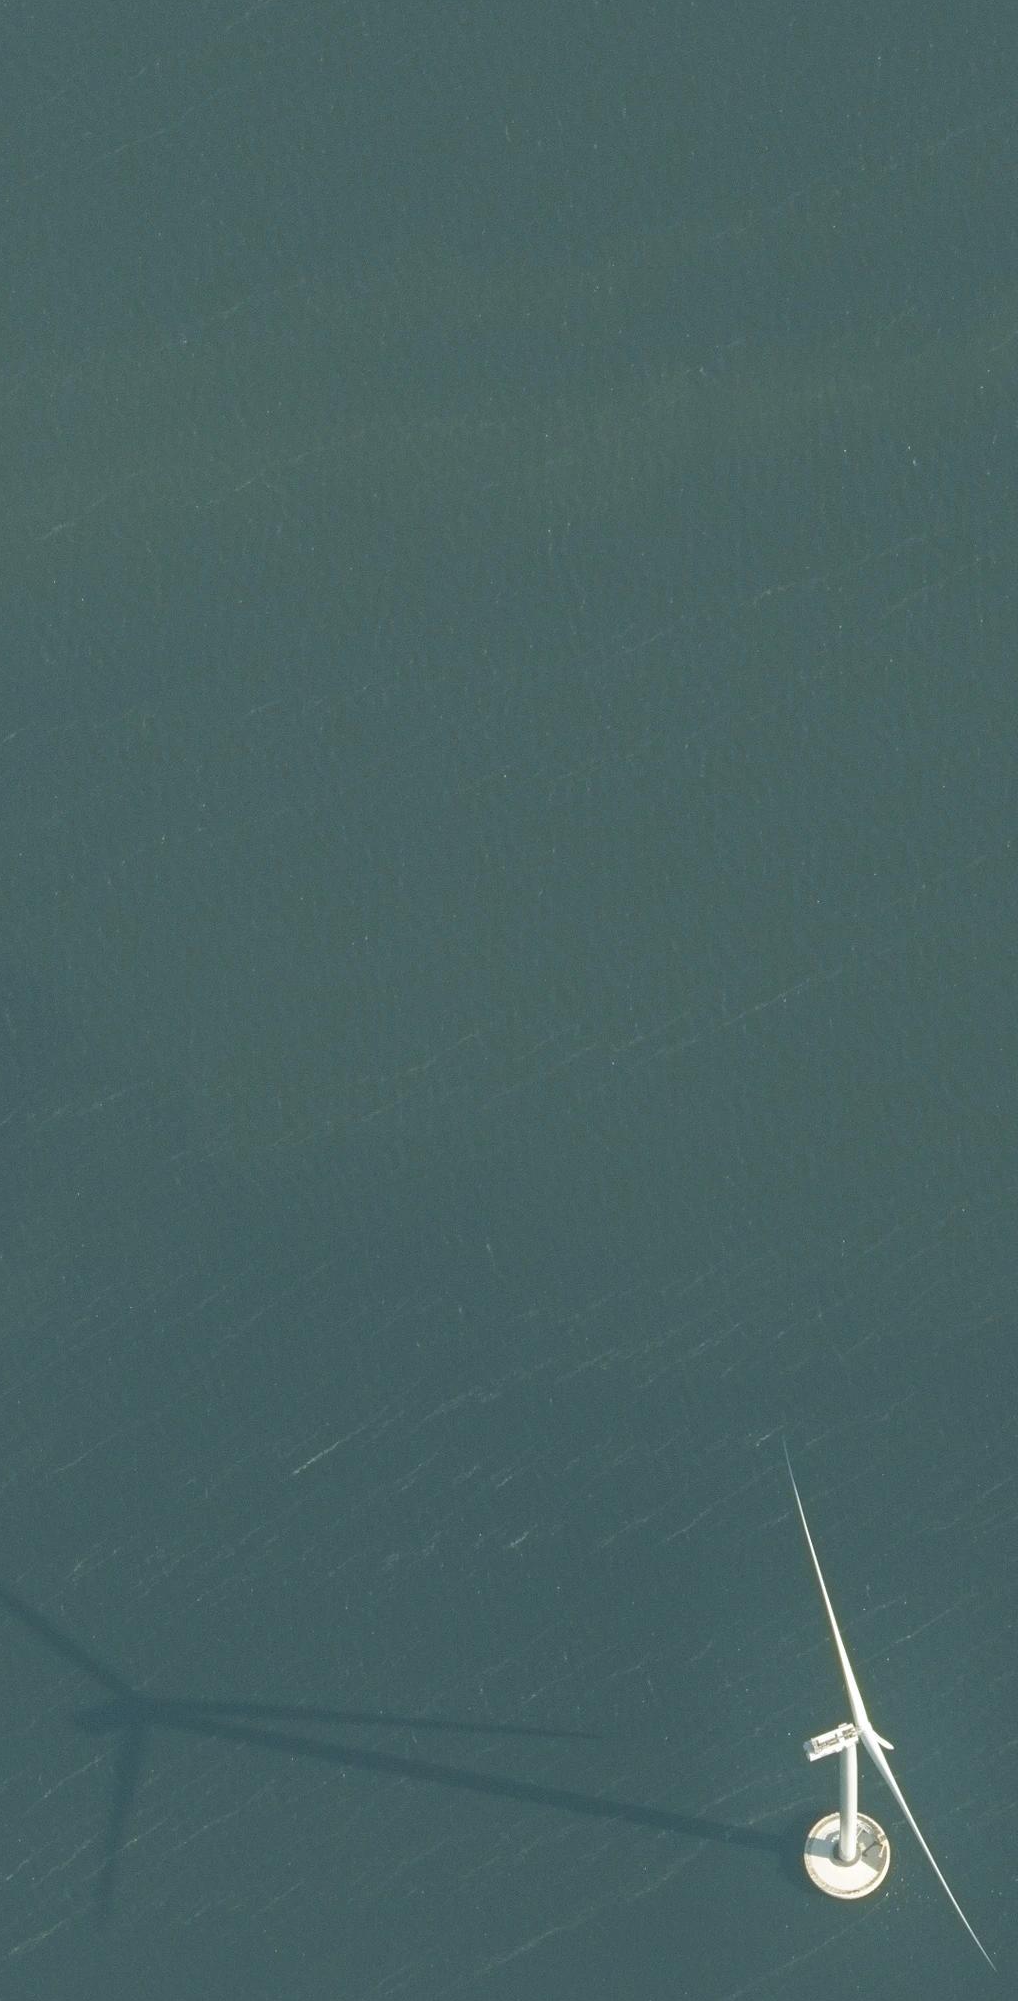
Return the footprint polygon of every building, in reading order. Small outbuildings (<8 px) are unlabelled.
[(844,1862),(846,1862),(847,1861),(848,1860),(849,1859),(850,1857),(850,1856),(850,1854),(850,1852),(850,1851),(849,1850),(848,1848),(847,1847),(846,1846),(844,1846),(843,1845),(841,1845),(839,1846),(838,1846),(837,1847),(835,1848),(835,1850),(834,1851),(833,1852),(833,1854),(833,1856),(834,1857),(835,1859),(836,1860),(837,1861),(838,1862),(840,1862),(841,1863),(843,1863),(844,1862)]
